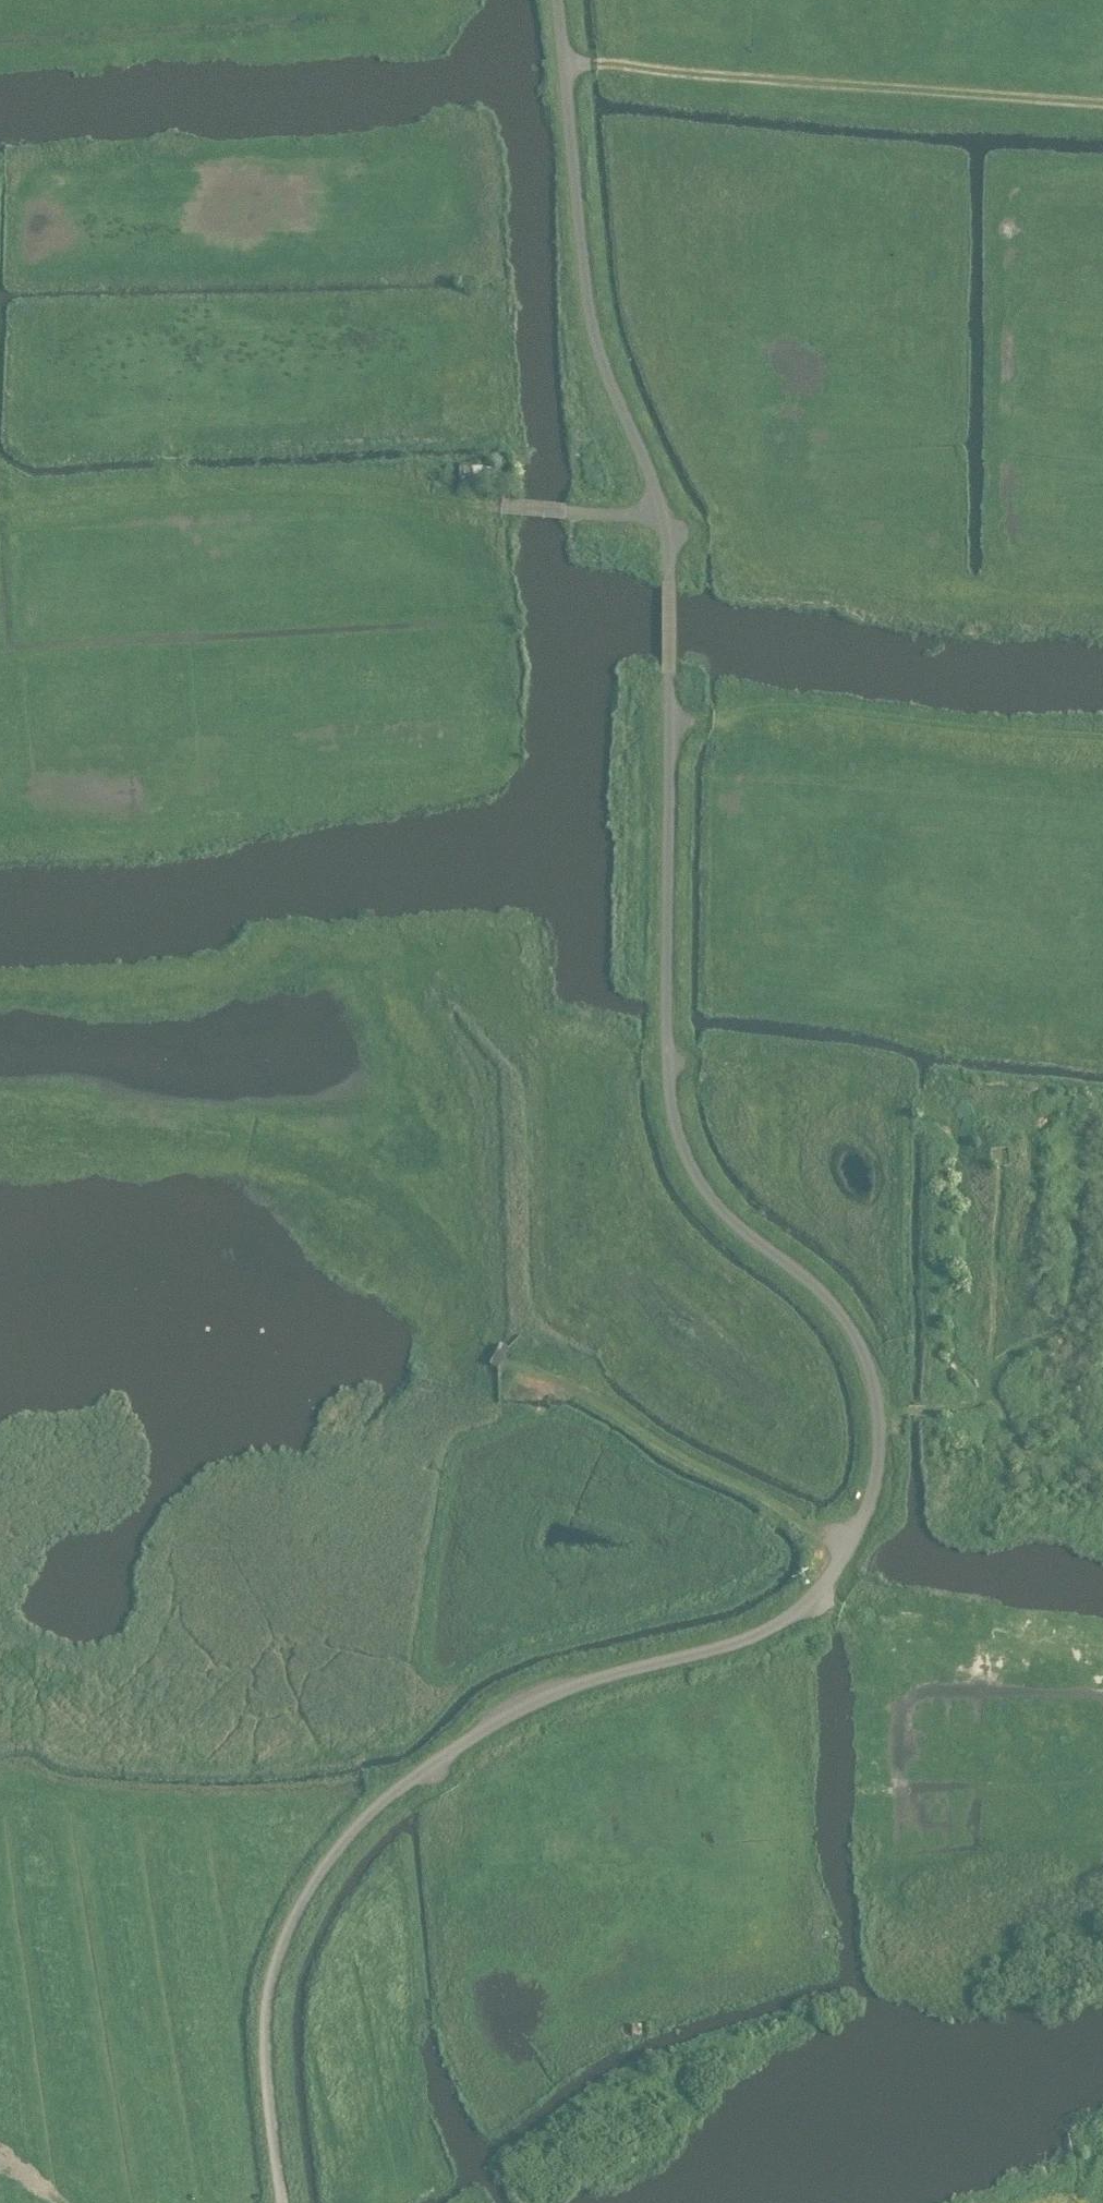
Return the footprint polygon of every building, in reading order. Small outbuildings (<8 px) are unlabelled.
[(481,462),(458,463),(458,477),(481,476),(481,462)]
